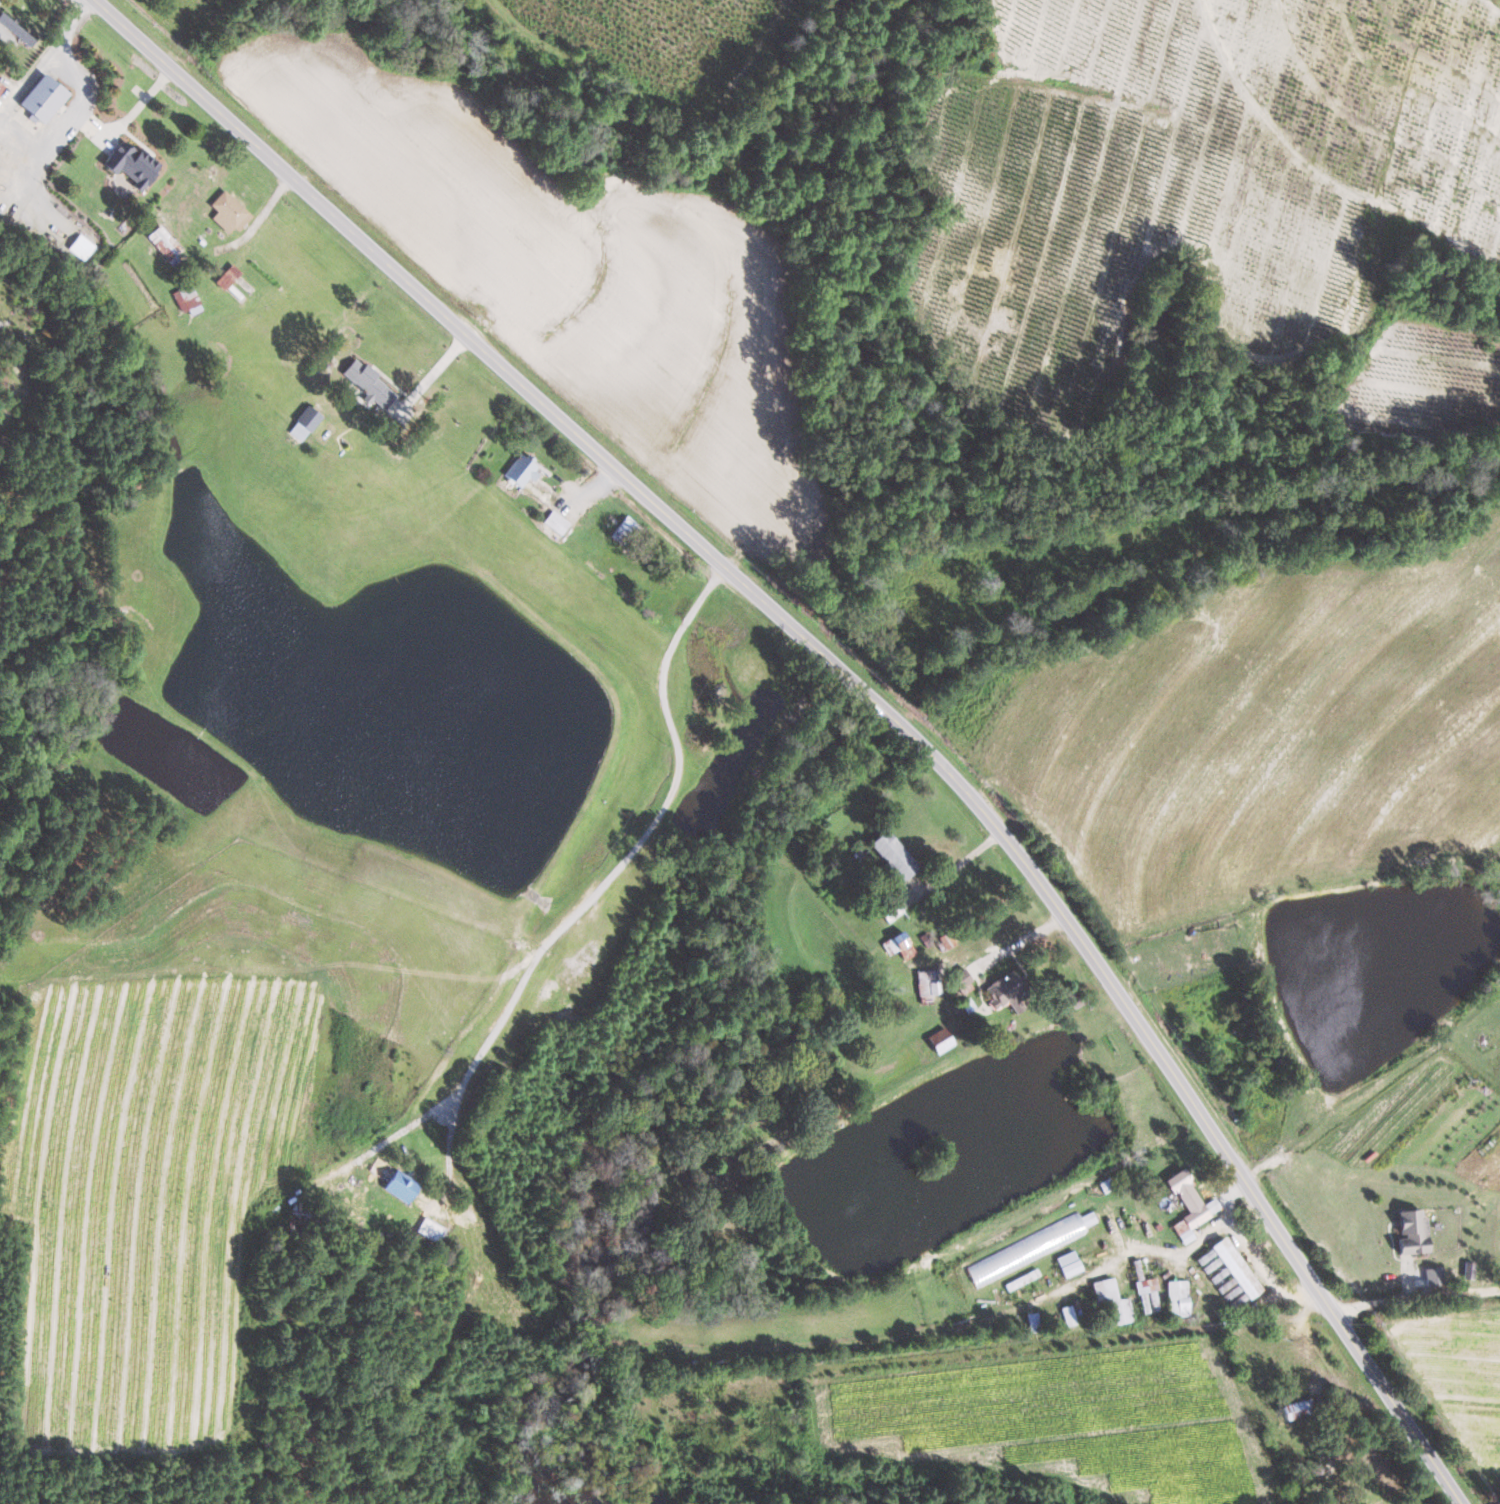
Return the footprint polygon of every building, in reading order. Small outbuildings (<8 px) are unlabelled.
[(28,46),(35,39),(3,10),(0,13),(0,20),(28,46)] [(43,124),(69,92),(43,72),(18,103),(43,124)] [(159,167),(124,137),(102,163),(115,174),(118,170),(141,189),(159,167)] [(210,204),(217,211),(211,217),(230,236),(251,214),(224,189),(210,204)] [(170,266),(179,259),(176,254),(181,250),(162,224),(147,235),(170,266)] [(68,249),(84,261),(96,245),(79,233),(68,249)] [(214,280),(223,290),(241,273),(232,264),(214,280)] [(172,292),(183,317),(203,307),(191,282),(172,292)] [(341,373),(384,409),(397,393),(355,357),(341,373)] [(303,442),(321,414),(306,405),(288,433),(303,442)] [(521,489),(539,470),(521,454),(504,474),(521,489)] [(544,523),(563,534),(570,521),(552,510),(544,523)] [(919,867),(884,829),(868,844),(885,862),(881,865),(892,877),(895,874),(902,882),(919,867)] [(881,943),(888,956),(898,951),(904,961),(916,955),(903,931),(881,943)] [(950,977),(958,990),(972,982),(964,968),(950,977)] [(1007,1001),(1017,1014),(1029,1005),(1021,995),(1028,989),(1013,969),(983,992),(997,1009),(1007,1001)] [(917,971),(919,1004),(930,1003),(930,995),(940,994),(938,970),(917,971)] [(954,1046),(946,1027),(927,1035),(935,1054),(954,1046)] [(1183,1245),(1195,1238),(1189,1228),(1221,1210),(1214,1199),(1204,1205),(1183,1169),(1166,1179),(1187,1215),(1171,1225),(1183,1245)] [(419,1184),(396,1170),(383,1189),(406,1204),(419,1184)] [(1428,1254),(1426,1218),(1422,1218),(1421,1210),(1397,1211),(1398,1238),(1397,1238),(1398,1255),(1428,1254)] [(1089,1237),(1085,1227),(1097,1222),(1092,1211),(1079,1217),(1079,1216),(964,1262),(973,1284),(1089,1237)] [(439,1242),(446,1228),(425,1218),(418,1233),(439,1242)] [(1263,1290),(1223,1237),(1210,1247),(1250,1300),(1263,1290)] [(1247,1298),(1211,1249),(1196,1260),(1232,1309),(1247,1298)] [(1083,1270),(1074,1250),(1055,1258),(1064,1278),(1083,1270)] [(1158,1289),(1155,1277),(1133,1283),(1136,1295),(1158,1289)] [(1096,1305),(1106,1303),(1111,1326),(1133,1322),(1129,1298),(1118,1300),(1114,1278),(1092,1282),(1096,1305)] [(1167,1282),(1168,1317),(1189,1316),(1188,1281),(1167,1282)] [(1066,1328),(1078,1324),(1071,1305),(1060,1309),(1066,1328)] [(1314,1412),(1311,1397),(1280,1404),(1284,1419),(1314,1412)]
